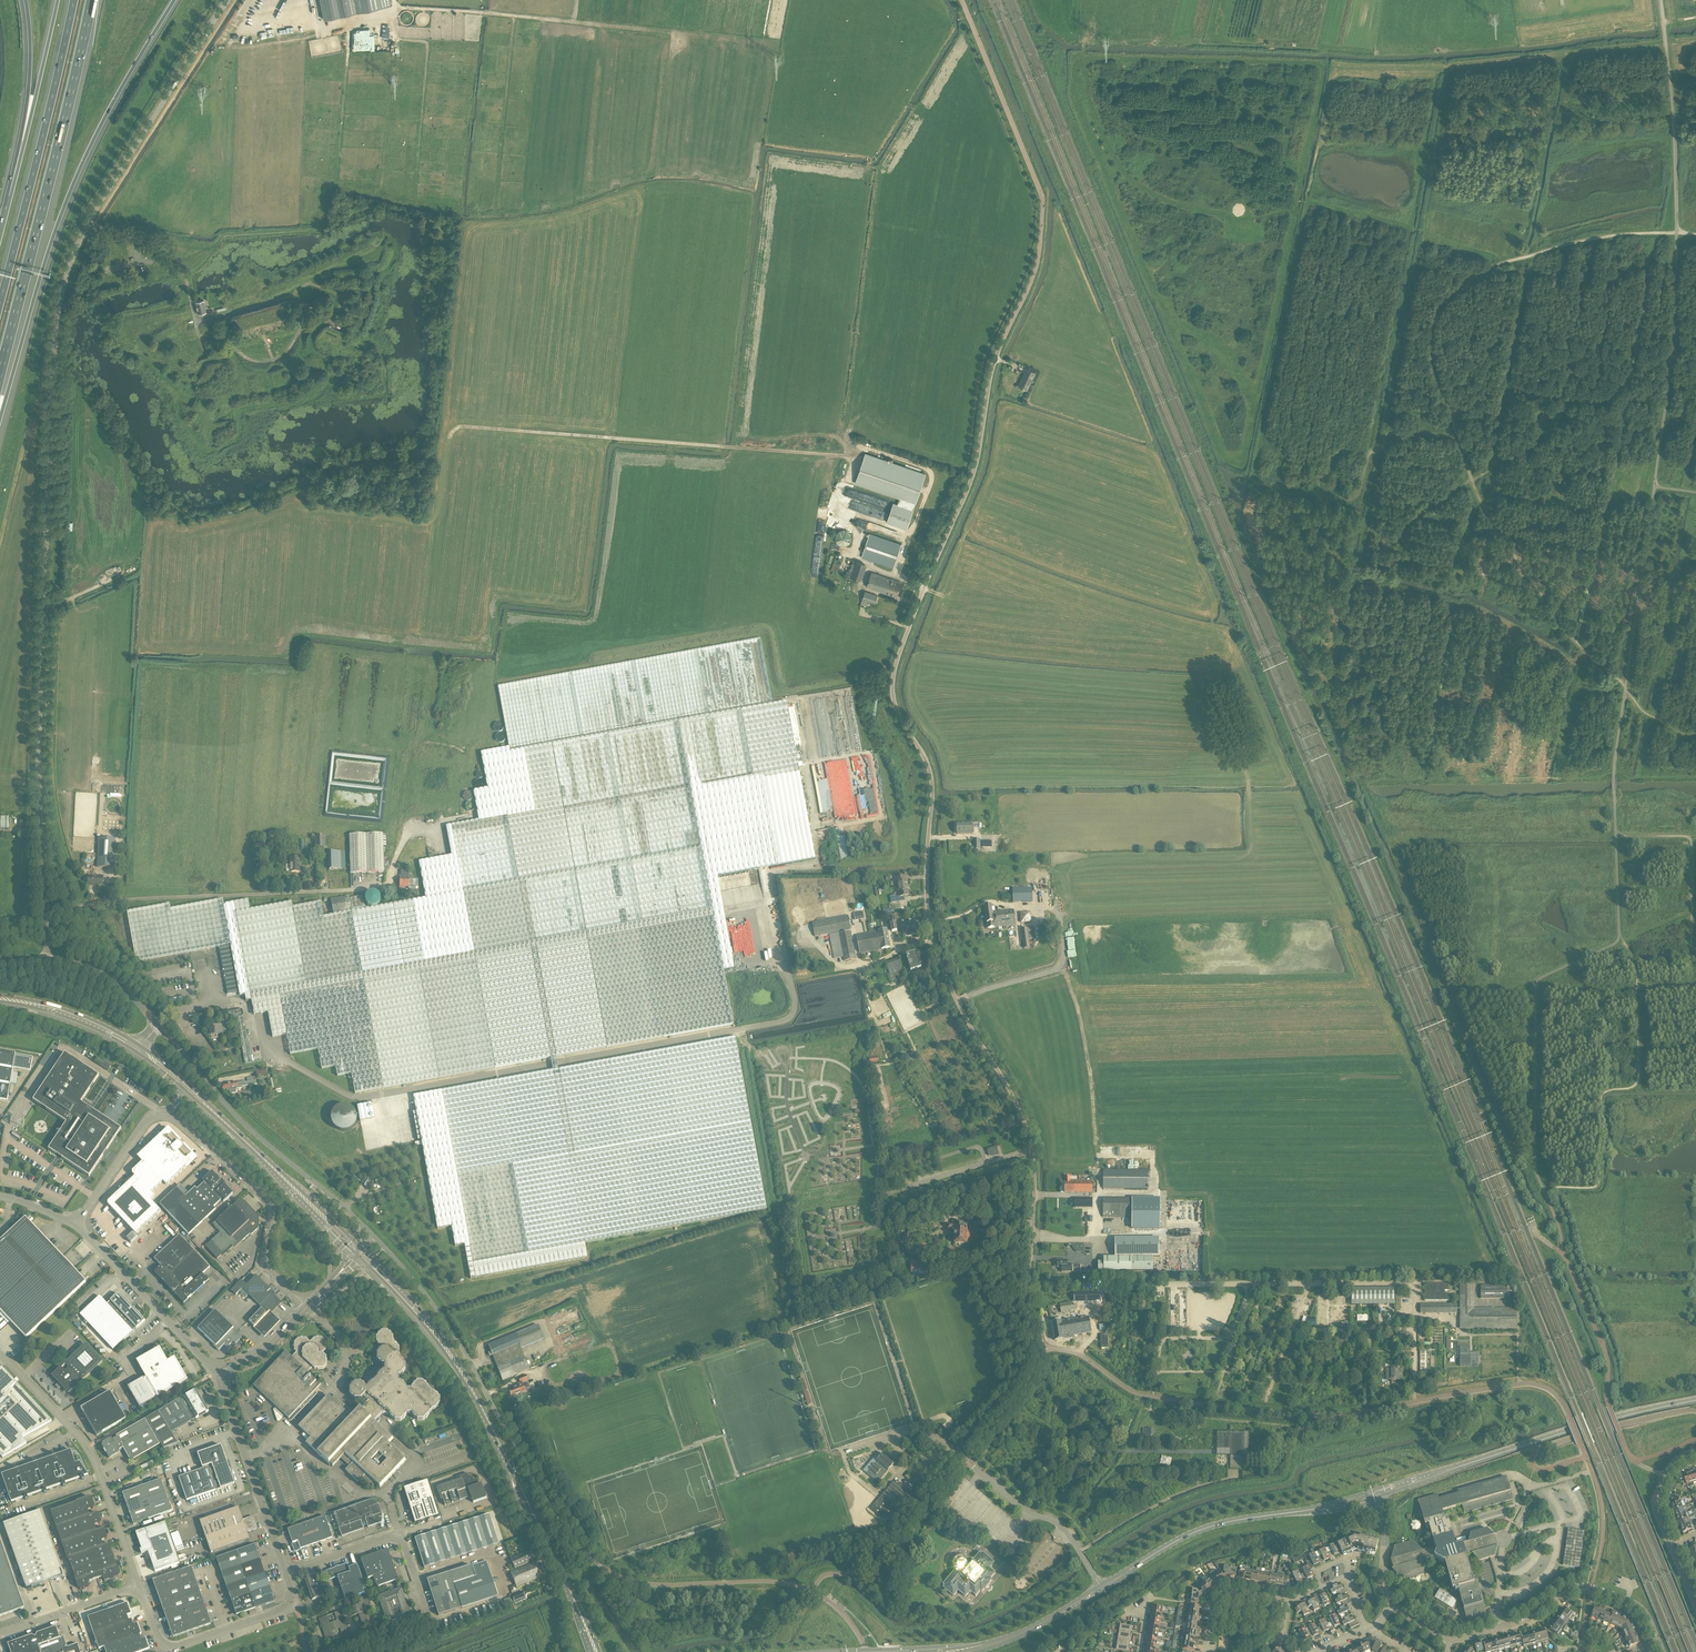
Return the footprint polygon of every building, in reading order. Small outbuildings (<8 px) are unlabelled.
[(324,20),(391,6),(390,0),(320,0),(324,20)] [(389,39),(391,25),(384,24),(381,38),(389,39)] [(374,245),(372,247),(373,248),(375,246),(376,248),(378,246),(380,246),(381,244),(383,239),(380,235),(375,237),(372,237),(372,239),(370,240),(374,245)] [(365,268),(335,271),(334,272),(333,272),(333,273),(332,273),(332,274),(331,274),(331,275),(332,275),(332,274),(333,274),(334,273),(335,273),(336,273),(336,272),(340,273),(340,276),(360,274),(360,270),(365,269),(365,268)] [(302,295),(307,307),(311,306),(307,293),(302,295)] [(205,315),(205,312),(206,312),(204,300),(195,302),(198,314),(202,313),(203,315),(205,315)] [(333,327),(333,326),(332,326),(332,325),(331,325),(330,325),(329,325),(328,325),(327,325),(326,325),(326,326),(317,335),(317,336),(316,336),(316,337),(315,338),(315,339),(315,340),(315,341),(315,342),(317,342),(316,342),(315,341),(315,340),(316,340),(316,339),(316,338),(317,337),(317,336),(318,336),(320,339),(329,329),(326,326),(327,326),(328,326),(329,326),(330,326),(331,326),(332,326),(333,327)] [(163,331),(167,328),(168,328),(169,328),(170,328),(171,328),(171,329),(172,328),(171,328),(171,327),(170,327),(169,326),(168,326),(167,326),(166,327),(149,337),(150,338),(155,336),(157,339),(165,334),(163,331)] [(349,335),(327,327),(326,327),(330,330),(332,330),(329,337),(341,341),(343,335),(344,335),(349,336),(349,335)] [(205,369),(205,371),(205,370),(205,369),(206,368),(206,367),(207,367),(208,366),(208,365),(209,365),(209,369),(218,367),(218,364),(219,364),(220,364),(221,364),(222,364),(223,364),(224,364),(224,365),(223,366),(223,367),(225,365),(224,364),(223,363),(222,363),(221,363),(220,362),(219,362),(218,363),(209,364),(208,364),(207,365),(206,366),(205,367),(205,368),(205,369)] [(208,369),(209,365),(195,384),(196,385),(199,382),(200,380),(206,384),(213,374),(207,370),(208,369)] [(267,373),(275,372),(278,381),(276,381),(278,387),(286,385),(284,379),(283,379),(280,371),(286,367),(267,373)] [(1021,381),(1018,386),(1027,390),(1036,373),(1025,367),(1024,371),(1026,372),(1022,381),(1021,381)] [(926,474),(866,453),(855,483),(900,499),(898,504),(894,502),(887,522),(907,529),(914,510),(913,510),(916,503),(926,474)] [(851,538),(851,536),(851,535),(850,533),(849,532),(848,531),(846,530),(845,530),(843,530),(842,530),(840,531),(839,532),(838,533),(837,534),(836,535),(836,537),(835,538),(836,540),(836,541),(837,542),(838,544),(839,545),(841,545),(842,546),(844,546),(845,546),(847,545),(848,544),(849,543),(850,542),(851,541),(851,539),(851,538)] [(870,533),(864,549),(861,548),(860,551),(863,552),(861,557),(894,568),(902,544),(870,533)] [(837,554),(832,569),(838,571),(843,556),(837,554)] [(867,564),(848,558),(843,574),(862,580),(867,564)] [(867,587),(892,595),(897,597),(902,582),(872,572),(867,587)] [(865,591),(864,595),(861,604),(866,606),(868,601),(875,603),(877,595),(865,591)] [(223,900),(170,909),(169,904),(127,912),(136,962),(219,946),(228,995),(239,992),(240,995),(245,994),(246,1001),(251,1000),(254,1015),(268,1013),(273,1037),(287,1035),(290,1055),(318,1049),(322,1069),(336,1067),(337,1076),(351,1074),(355,1094),(733,1024),(723,970),(734,968),(717,877),(759,869),(815,859),(793,738),(786,702),(772,704),(760,639),(497,687),(509,753),(496,755),(495,750),(490,751),(492,756),(482,758),(487,788),(473,791),(479,821),(446,826),(452,856),(419,862),(425,899),(365,909),(333,915),(323,917),(321,902),(293,907),(292,902),(250,910),(248,900),(224,905),(223,900)] [(498,721),(494,727),(499,730),(503,725),(498,721)] [(506,735),(499,732),(496,738),(502,741),(506,735)] [(859,775),(861,788),(869,786),(866,772),(859,773),(860,775),(859,775)] [(463,793),(466,800),(473,797),(470,790),(463,793)] [(865,817),(878,814),(876,802),(872,802),(870,792),(860,794),(860,795),(861,794),(865,817)] [(842,807),(844,816),(852,815),(851,813),(847,814),(845,806),(849,805),(850,811),(854,810),(853,803),(851,804),(849,795),(845,796),(846,801),(844,801),(845,806),(842,807)] [(9,818),(0,817),(0,829),(8,829),(9,818)] [(841,857),(849,856),(842,823),(834,824),(841,857)] [(957,835),(972,835),(972,834),(974,834),(973,824),(972,824),(972,823),(957,823),(957,835)] [(386,836),(383,836),(383,834),(349,835),(350,874),(351,874),(351,887),(354,887),(353,874),(384,873),(383,853),(385,853),(385,847),(387,847),(386,836)] [(315,849),(326,849),(325,836),(315,836),(315,849)] [(113,869),(115,839),(99,838),(97,867),(113,869)] [(973,850),(985,849),(985,840),(980,840),(980,839),(973,840),(973,846),(973,850)] [(345,852),(341,852),(329,852),(330,870),(346,869),(345,852)] [(290,858),(290,864),(286,864),(286,872),(302,872),(302,867),(300,867),(299,858),(290,858)] [(401,871),(401,878),(400,878),(400,889),(404,889),(404,887),(409,887),(409,889),(418,890),(418,879),(409,879),(409,871),(401,871)] [(103,885),(103,877),(88,876),(88,886),(95,886),(95,885),(103,885)] [(900,897),(904,896),(909,895),(908,889),(907,881),(906,881),(905,876),(896,878),(897,886),(898,886),(900,897)] [(1013,903),(1033,903),(1032,889),(1012,889),(1013,903)] [(333,915),(365,909),(363,896),(349,899),(349,897),(331,900),(333,915)] [(989,929),(1016,925),(1014,910),(992,912),(991,905),(985,905),(987,923),(988,923),(989,929)] [(863,911),(854,913),(855,921),(865,919),(863,911)] [(1021,912),(1021,922),(1031,922),(1031,911),(1021,912)] [(848,916),(820,922),(812,923),(815,936),(829,933),(834,959),(843,957),(844,961),(856,959),(855,954),(851,931),(839,934),(839,931),(850,929),(848,916)] [(919,921),(901,925),(904,938),(922,933),(919,921)] [(1029,939),(1036,938),(1034,927),(1021,929),(1024,949),(1030,948),(1029,939)] [(882,949),(890,948),(887,929),(879,931),(857,935),(860,953),(882,949)] [(922,962),(924,959),(923,956),(921,950),(906,955),(911,971),(922,968),(920,963),(922,962)] [(905,977),(903,970),(899,958),(886,962),(892,981),(905,977)] [(243,1016),(242,1010),(236,1011),(238,1018),(237,1019),(245,1064),(252,1063),(248,1041),(244,1016),(243,1016)] [(238,1018),(236,1011),(226,1013),(227,1019),(237,1018),(237,1019),(238,1018)] [(217,1038),(217,1035),(223,1033),(221,1025),(209,1027),(212,1040),(217,1038)] [(584,1243),(767,1210),(735,1037),(413,1096),(433,1204),(436,1223),(450,1221),(454,1240),(468,1238),(472,1262),(486,1260),(490,1280),(588,1262),(584,1243)] [(7,1101),(13,1068),(30,1071),(33,1057),(15,1054),(16,1053),(0,1050),(0,1099),(7,1101)] [(89,1177),(107,1150),(121,1129),(116,1125),(102,1116),(91,1109),(82,1102),(99,1076),(65,1052),(32,1100),(36,1103),(66,1123),(48,1149),(60,1157),(89,1177)] [(94,1062),(108,1071),(111,1066),(97,1057),(94,1062)] [(265,1068),(256,1070),(257,1077),(266,1075),(265,1068)] [(245,1082),(237,1083),(237,1082),(221,1085),(222,1090),(227,1089),(227,1091),(229,1091),(230,1094),(237,1093),(236,1089),(242,1088),(242,1087),(257,1084),(256,1077),(247,1079),(248,1082),(245,1082)] [(372,1104),(357,1106),(360,1122),(374,1119),(372,1104)] [(349,1131),(353,1128),(356,1125),(358,1121),(358,1116),(356,1112),(354,1108),(350,1106),(345,1105),(341,1105),(337,1107),(334,1110),(332,1114),(331,1118),(332,1122),(334,1126),(337,1129),(340,1131),(345,1131),(349,1131)] [(138,1236),(137,1235),(161,1212),(151,1201),(155,1197),(151,1193),(163,1182),(166,1185),(168,1185),(194,1160),(194,1158),(187,1150),(170,1131),(167,1131),(147,1150),(141,1156),(141,1159),(143,1161),(132,1172),(132,1174),(125,1181),(125,1183),(127,1185),(108,1203),(108,1205),(134,1233),(127,1239),(131,1243),(138,1236)] [(989,1156),(998,1153),(996,1147),(987,1150),(989,1156)] [(1148,1189),(1148,1170),(1103,1170),(1103,1189),(1148,1189)] [(212,1172),(185,1197),(177,1188),(160,1204),(189,1235),(216,1210),(214,1208),(218,1203),(220,1205),(224,1202),(233,1194),(224,1185),(225,1184),(223,1182),(221,1180),(220,1181),(212,1172)] [(366,1177),(363,1183),(368,1186),(372,1180),(366,1177)] [(1079,1193),(1079,1181),(1072,1181),(1072,1180),(1070,1180),(1070,1177),(1065,1177),(1065,1180),(1065,1192),(1075,1192),(1075,1193),(1079,1193)] [(1093,1181),(1079,1181),(1079,1193),(1092,1193),(1093,1181)] [(1075,1198),(1075,1208),(1092,1208),(1092,1198),(1075,1198)] [(1103,1198),(1103,1218),(1131,1218),(1131,1199),(1103,1198)] [(1132,1198),(1132,1230),(1160,1230),(1160,1199),(1132,1198)] [(257,1227),(259,1225),(259,1222),(258,1221),(258,1215),(254,1211),(251,1211),(249,1209),(249,1207),(244,1201),(242,1201),(240,1199),(235,1204),(213,1225),(220,1233),(206,1247),(217,1259),(232,1245),(233,1247),(241,1240),(242,1241),(249,1235),(252,1235),(257,1229),(257,1227)] [(911,1216),(904,1218),(906,1225),(913,1223),(911,1216)] [(75,1270),(25,1217),(0,1241),(0,1311),(26,1339),(86,1282),(75,1270)] [(957,1224),(957,1225),(950,1224),(949,1227),(949,1230),(955,1231),(955,1243),(969,1244),(970,1231),(970,1225),(959,1225),(960,1225),(958,1224),(957,1224)] [(913,1234),(914,1232),(909,1229),(908,1232),(909,1232),(908,1234),(904,1235),(903,1239),(906,1243),(910,1243),(912,1240),(912,1235),(912,1234),(913,1234)] [(179,1235),(178,1236),(154,1259),(161,1267),(155,1272),(172,1290),(171,1291),(173,1293),(174,1292),(184,1303),(208,1281),(202,1274),(210,1267),(179,1235)] [(1104,1262),(1099,1262),(1099,1272),(1153,1271),(1153,1257),(1159,1257),(1159,1238),(1116,1239),(1116,1257),(1104,1257),(1104,1262)] [(1071,1251),(1084,1252),(1084,1243),(1071,1243),(1071,1251)] [(912,1260),(911,1273),(926,1273),(927,1261),(912,1260)] [(1067,1261),(1054,1261),(1055,1267),(1057,1267),(1057,1268),(1062,1268),(1062,1272),(1072,1272),(1072,1264),(1067,1264),(1067,1261)] [(251,1271),(243,1280),(247,1284),(255,1275),(251,1271)] [(236,1287),(232,1291),(236,1295),(239,1292),(242,1289),(243,1289),(249,1295),(261,1306),(262,1307),(249,1321),(255,1327),(269,1311),(271,1313),(273,1311),(275,1308),(280,1303),(271,1293),(272,1292),(256,1276),(247,1286),(242,1281),(236,1287)] [(1425,1301),(1448,1301),(1448,1294),(1445,1294),(1445,1291),(1448,1291),(1448,1284),(1425,1284),(1425,1301)] [(1460,1285),(1460,1329),(1517,1329),(1517,1309),(1474,1309),(1474,1285),(1460,1285)] [(1480,1299),(1507,1299),(1507,1285),(1480,1285),(1480,1299)] [(1395,1288),(1351,1288),(1351,1305),(1395,1305),(1395,1288)] [(242,1289),(239,1292),(246,1298),(249,1295),(243,1289),(242,1289)] [(1087,1293),(1075,1293),(1075,1301),(1087,1301),(1087,1293)] [(1100,1293),(1087,1293),(1087,1301),(1087,1302),(1101,1301),(1100,1293)] [(116,1295),(116,1296),(107,1304),(100,1297),(80,1315),(113,1350),(133,1332),(132,1331),(136,1328),(136,1329),(145,1321),(121,1296),(120,1295),(119,1295),(118,1295),(117,1295),(116,1295)] [(1072,1302),(1060,1304),(1062,1313),(1077,1310),(1076,1305),(1073,1305),(1072,1302)] [(1457,1313),(1457,1304),(1420,1304),(1420,1313),(1457,1313)] [(219,1351),(219,1350),(225,1344),(227,1347),(233,1342),(235,1344),(242,1337),(233,1329),(234,1328),(215,1310),(198,1329),(214,1344),(213,1345),(219,1351)] [(263,1340),(278,1323),(268,1313),(252,1330),(263,1340)] [(1091,1332),(1089,1317),(1061,1321),(1052,1323),(1055,1341),(1074,1338),(1074,1335),(1091,1332)] [(491,1352),(492,1355),(493,1355),(498,1368),(503,1381),(514,1376),(514,1375),(529,1369),(524,1357),(521,1348),(543,1339),(538,1325),(488,1345),(491,1352)] [(371,1427),(375,1422),(382,1415),(389,1414),(389,1416),(392,1418),(391,1418),(393,1420),(393,1419),(395,1421),(401,1421),(403,1419),(405,1418),(405,1417),(407,1415),(407,1414),(412,1414),(412,1415),(414,1417),(415,1419),(416,1419),(418,1421),(424,1421),(426,1418),(426,1419),(428,1417),(427,1417),(429,1415),(429,1413),(434,1409),(435,1409),(437,1407),(439,1406),(438,1405),(440,1403),(440,1397),(438,1395),(437,1393),(436,1394),(434,1392),(433,1392),(429,1387),(429,1386),(426,1384),(427,1384),(425,1382),(425,1383),(423,1381),(417,1381),(415,1383),(414,1383),(413,1384),(411,1387),(411,1388),(406,1388),(406,1387),(404,1385),(404,1384),(403,1383),(402,1383),(400,1381),(399,1381),(399,1376),(400,1376),(402,1374),(404,1372),(403,1372),(405,1370),(405,1364),(403,1362),(404,1362),(402,1360),(402,1361),(399,1358),(400,1357),(399,1355),(399,1354),(399,1353),(399,1347),(397,1345),(396,1343),(396,1344),(393,1342),(393,1336),(391,1334),(392,1334),(390,1332),(390,1333),(387,1331),(382,1331),(380,1333),(379,1333),(378,1334),(378,1335),(376,1337),(376,1343),(378,1345),(380,1346),(382,1348),(380,1350),(378,1351),(379,1352),(376,1354),(377,1359),(379,1362),(378,1362),(380,1363),(383,1365),(384,1365),(384,1370),(383,1370),(381,1373),(380,1372),(379,1374),(377,1376),(375,1376),(371,1380),(371,1382),(372,1382),(370,1384),(369,1384),(368,1385),(368,1386),(366,1388),(364,1386),(365,1385),(363,1384),(361,1382),(355,1382),(353,1385),(352,1384),(351,1386),(349,1388),(349,1394),(351,1396),(351,1397),(353,1398),(355,1400),(361,1400),(363,1397),(368,1402),(361,1408),(358,1406),(352,1412),(335,1396),(330,1401),(325,1397),(300,1424),(304,1428),(302,1431),(311,1439),(322,1449),(317,1454),(330,1466),(331,1465),(333,1467),(341,1458),(349,1466),(345,1471),(358,1483),(362,1479),(370,1486),(374,1482),(380,1489),(406,1461),(371,1427)] [(289,1419),(316,1391),(321,1385),(308,1373),(313,1368),(315,1370),(318,1370),(320,1370),(323,1369),(325,1367),(324,1366),(327,1363),(326,1362),(327,1362),(327,1360),(327,1357),(323,1353),(326,1349),(326,1346),(327,1346),(327,1344),(326,1344),(326,1341),(322,1337),(319,1337),(317,1337),(314,1337),(310,1341),(306,1337),(303,1338),(303,1337),(301,1337),(301,1338),(298,1338),(294,1342),(294,1345),(293,1345),(293,1347),(294,1347),(294,1350),(296,1352),(292,1357),(286,1351),(253,1386),(289,1419)] [(86,1345),(53,1376),(60,1383),(58,1385),(60,1387),(62,1385),(69,1392),(101,1362),(86,1345)] [(1460,1346),(1460,1366),(1478,1366),(1478,1353),(1471,1353),(1470,1353),(1470,1346),(1460,1346)] [(137,1362),(146,1376),(146,1378),(144,1379),(143,1378),(128,1387),(140,1408),(155,1399),(155,1398),(157,1396),(157,1397),(158,1397),(187,1380),(174,1359),(167,1363),(159,1349),(137,1362)] [(1401,1379),(1401,1370),(1397,1370),(1397,1369),(1391,1369),(1391,1370),(1387,1370),(1387,1379),(1391,1379),(1391,1384),(1394,1384),(1394,1379),(1401,1379)] [(0,1378),(0,1456),(3,1458),(27,1445),(23,1439),(52,1422),(17,1385),(11,1379),(5,1373),(0,1378)] [(522,1382),(528,1380),(526,1375),(518,1378),(520,1383),(512,1386),(513,1389),(509,1391),(511,1397),(525,1391),(522,1382)] [(578,1389),(586,1387),(583,1378),(576,1381),(578,1389)] [(799,1379),(808,1405),(812,1404),(804,1378),(799,1379)] [(180,1399),(146,1419),(164,1449),(178,1444),(171,1433),(192,1421),(192,1420),(196,1418),(209,1411),(196,1390),(184,1397),(180,1400),(180,1399)] [(126,1419),(110,1392),(81,1409),(97,1436),(126,1419)] [(131,1461),(132,1461),(160,1445),(145,1419),(116,1436),(116,1437),(112,1439),(101,1444),(110,1458),(120,1452),(119,1452),(123,1449),(131,1461)] [(1239,1449),(1244,1449),(1244,1435),(1221,1435),(1221,1449),(1230,1449),(1230,1469),(1244,1469),(1244,1455),(1239,1455),(1239,1449)] [(179,1478),(184,1493),(187,1501),(220,1489),(235,1484),(221,1445),(197,1454),(202,1468),(203,1468),(203,1469),(179,1478)] [(79,1462),(75,1463),(71,1450),(56,1456),(55,1454),(55,1455),(54,1453),(52,1454),(53,1457),(37,1462),(36,1461),(36,1460),(33,1461),(34,1463),(18,1469),(18,1468),(17,1468),(17,1467),(14,1468),(15,1470),(2,1475),(11,1502),(25,1498),(26,1500),(28,1499),(28,1498),(28,1496),(44,1491),(44,1493),(47,1492),(47,1491),(47,1490),(62,1484),(63,1487),(66,1486),(65,1484),(66,1484),(65,1483),(81,1478),(82,1480),(85,1479),(84,1478),(85,1478),(84,1476),(88,1475),(79,1462)] [(864,1470),(864,1471),(878,1483),(896,1462),(888,1455),(886,1457),(882,1454),(879,1452),(872,1461),(864,1470)] [(1162,1456),(1161,1464),(1171,1465),(1172,1457),(1162,1456)] [(1693,1482),(1690,1472),(1684,1474),(1686,1480),(1682,1481),(1684,1485),(1687,1484),(1688,1488),(1695,1486),(1693,1482)] [(473,1503),(487,1498),(481,1483),(478,1484),(477,1480),(473,1481),(472,1477),(468,1478),(467,1473),(456,1477),(457,1480),(437,1487),(441,1499),(443,1499),(445,1506),(453,1503),(460,1500),(468,1497),(472,1499),(473,1503)] [(1403,1544),(1394,1547),(1391,1560),(1393,1569),(1404,1579),(1422,1573),(1425,1560),(1434,1557),(1443,1563),(1446,1562),(1455,1594),(1459,1593),(1468,1625),(1487,1620),(1476,1579),(1473,1580),(1466,1556),(1472,1555),(1478,1561),(1495,1556),(1497,1547),(1494,1535),(1487,1529),(1470,1533),(1468,1542),(1456,1546),(1448,1518),(1444,1519),(1442,1511),(1462,1506),(1464,1514),(1513,1500),(1506,1477),(1457,1491),(1458,1494),(1439,1499),(1437,1495),(1425,1498),(1418,1500),(1426,1529),(1429,1528),(1435,1548),(1423,1551),(1413,1541),(1403,1544)] [(161,1479),(122,1493),(134,1525),(154,1517),(158,1516),(172,1511),(161,1479)] [(894,1482),(877,1502),(871,1509),(883,1519),(887,1514),(891,1517),(893,1519),(896,1515),(916,1492),(908,1485),(906,1488),(897,1480),(895,1483),(894,1482)] [(427,1481),(404,1488),(409,1505),(409,1506),(409,1509),(411,1512),(415,1523),(438,1516),(427,1481)] [(105,1581),(114,1578),(119,1576),(120,1574),(118,1567),(117,1566),(109,1544),(104,1546),(102,1541),(107,1539),(108,1538),(105,1529),(103,1528),(97,1530),(95,1526),(101,1524),(101,1522),(98,1513),(97,1513),(90,1515),(88,1510),(94,1508),(95,1507),(92,1498),(89,1497),(77,1501),(76,1502),(51,1511),(68,1559),(69,1558),(75,1576),(74,1578),(78,1589),(81,1590),(90,1587),(91,1585),(89,1582),(102,1577),(104,1581),(105,1581)] [(1673,1504),(1671,1505),(1674,1510),(1683,1507),(1680,1501),(1679,1501),(1679,1500),(1673,1497),(1671,1501),(1673,1504)] [(384,1522),(377,1502),(377,1500),(370,1500),(334,1513),(342,1537),(363,1529),(362,1527),(367,1525),(368,1528),(384,1522)] [(1685,1506),(1683,1507),(1674,1510),(1676,1516),(1685,1512),(1688,1511),(1685,1506)] [(239,1508),(200,1519),(210,1552),(250,1540),(248,1531),(257,1528),(254,1516),(243,1519),(239,1508)] [(27,1589),(29,1588),(63,1576),(40,1511),(4,1524),(27,1589)] [(1690,1517),(1688,1511),(1685,1512),(1676,1516),(1678,1522),(1690,1517)] [(479,1518),(488,1547),(499,1544),(489,1514),(479,1518)] [(325,1516),(288,1529),(295,1551),(332,1538),(326,1520),(325,1517),(325,1516)] [(1692,1522),(1690,1517),(1678,1522),(1681,1527),(1690,1523),(1692,1522)] [(488,1547),(479,1518),(468,1521),(477,1551),(488,1547)] [(477,1551),(468,1521),(457,1524),(467,1554),(477,1551)] [(157,1523),(158,1525),(146,1530),(146,1529),(136,1533),(142,1549),(140,1550),(142,1554),(148,1552),(155,1572),(180,1563),(165,1523),(161,1524),(160,1522),(157,1523)] [(1690,1523),(1681,1527),(1683,1533),(1688,1531),(1689,1533),(1695,1530),(1692,1522),(1690,1523)] [(457,1524),(447,1528),(456,1557),(467,1554),(457,1524)] [(447,1528),(436,1531),(446,1561),(456,1557),(447,1528)] [(1568,1529),(1563,1565),(1579,1568),(1585,1531),(1568,1529)] [(171,1534),(176,1547),(183,1544),(179,1531),(171,1534)] [(446,1561),(436,1531),(426,1535),(435,1564),(446,1561)] [(1340,1541),(1338,1542),(1340,1548),(1341,1550),(1344,1555),(1346,1555),(1348,1554),(1351,1552),(1354,1551),(1358,1552),(1359,1551),(1361,1551),(1364,1552),(1367,1553),(1370,1553),(1370,1554),(1372,1554),(1373,1554),(1375,1555),(1376,1548),(1377,1549),(1377,1546),(1378,1540),(1376,1540),(1376,1539),(1374,1539),(1370,1538),(1368,1537),(1368,1538),(1365,1537),(1365,1536),(1362,1536),(1359,1535),(1356,1534),(1356,1535),(1354,1534),(1353,1535),(1350,1536),(1347,1538),(1347,1537),(1345,1538),(1345,1539),(1342,1540),(1339,1541),(1340,1541)] [(435,1564),(426,1535),(415,1538),(424,1568),(435,1564)] [(25,1608),(0,1538),(0,1616),(25,1608)] [(1332,1551),(1327,1553),(1330,1559),(1331,1561),(1334,1560),(1333,1557),(1340,1554),(1335,1543),(1330,1546),(1332,1551)] [(241,1566),(260,1559),(255,1544),(216,1558),(221,1572),(241,1566)] [(1310,1549),(1312,1554),(1309,1555),(1311,1560),(1306,1562),(1308,1566),(1310,1571),(1311,1571),(1313,1569),(1312,1567),(1320,1563),(1317,1558),(1317,1557),(1315,1553),(1313,1548),(1310,1549)] [(1325,1548),(1319,1551),(1315,1553),(1317,1557),(1317,1558),(1320,1563),(1321,1566),(1324,1564),(1322,1562),(1330,1559),(1327,1553),(1325,1548)] [(373,1577),(377,1587),(398,1580),(395,1569),(396,1569),(395,1566),(394,1566),(388,1549),(361,1559),(368,1579),(373,1577)] [(529,1551),(511,1559),(515,1569),(533,1561),(529,1551)] [(956,1568),(956,1569),(955,1571),(945,1583),(947,1584),(944,1588),(954,1596),(958,1591),(966,1597),(969,1593),(971,1592),(972,1593),(972,1592),(976,1596),(981,1590),(982,1592),(985,1588),(985,1586),(984,1585),(985,1584),(986,1582),(987,1584),(989,1583),(992,1580),(991,1579),(995,1573),(991,1570),(991,1569),(991,1567),(994,1563),(983,1553),(980,1557),(978,1555),(974,1560),(972,1560),(967,1556),(965,1558),(964,1558),(963,1557),(962,1557),(961,1557),(960,1557),(959,1558),(958,1558),(957,1559),(956,1560),(956,1561),(955,1561),(955,1562),(955,1563),(955,1564),(955,1565),(955,1566),(955,1567),(956,1568)] [(260,1559),(241,1566),(246,1580),(265,1573),(260,1559)] [(498,1596),(496,1590),(486,1561),(472,1565),(476,1576),(475,1577),(463,1580),(454,1583),(462,1608),(498,1596)] [(523,1567),(511,1572),(516,1586),(517,1586),(517,1587),(525,1583),(534,1580),(534,1579),(540,1577),(537,1569),(534,1562),(526,1566),(523,1567)] [(367,1592),(362,1578),(357,1565),(349,1568),(347,1563),(326,1571),(329,1580),(337,1577),(346,1600),(367,1592)] [(241,1566),(221,1572),(226,1587),(246,1580),(241,1566)] [(471,1566),(460,1569),(463,1580),(475,1577),(471,1566)] [(1224,1571),(1221,1573),(1225,1579),(1230,1576),(1236,1577),(1237,1569),(1224,1566),(1224,1571)] [(1244,1581),(1247,1566),(1244,1566),(1244,1570),(1240,1569),(1238,1578),(1242,1579),(1241,1581),(1244,1581)] [(1249,1567),(1247,1566),(1244,1581),(1247,1582),(1248,1580),(1251,1580),(1252,1571),(1249,1570),(1249,1567)] [(1305,1573),(1300,1575),(1303,1581),(1304,1584),(1307,1582),(1306,1580),(1313,1576),(1311,1571),(1310,1571),(1308,1566),(1303,1568),(1305,1573)] [(182,1570),(153,1580),(173,1637),(211,1624),(191,1567),(182,1570)] [(1252,1571),(1251,1580),(1254,1581),(1254,1583),(1257,1583),(1259,1568),(1257,1568),(1256,1572),(1252,1571)] [(1259,1568),(1257,1583),(1260,1584),(1260,1582),(1263,1582),(1265,1573),(1261,1572),(1262,1569),(1259,1568)] [(460,1569),(449,1573),(453,1584),(454,1583),(463,1580),(460,1569)] [(1214,1570),(1212,1572),(1221,1584),(1224,1582),(1222,1581),(1225,1579),(1221,1573),(1220,1571),(1216,1573),(1214,1570)] [(1265,1573),(1263,1582),(1267,1583),(1266,1585),(1269,1585),(1272,1570),(1269,1570),(1269,1571),(1266,1570),(1265,1573)] [(1275,1571),(1272,1570),(1269,1585),(1272,1586),(1273,1584),(1276,1584),(1278,1575),(1277,1575),(1274,1574),(1275,1571)] [(1300,1575),(1298,1571),(1292,1573),(1295,1578),(1290,1580),(1294,1589),(1296,1587),(1295,1585),(1303,1581),(1300,1575)] [(1212,1576),(1209,1579),(1215,1586),(1217,1584),(1219,1586),(1221,1584),(1212,1572),(1210,1573),(1212,1576)] [(1278,1572),(1277,1575),(1278,1575),(1276,1584),(1279,1585),(1279,1587),(1282,1587),(1282,1585),(1286,1586),(1287,1579),(1287,1576),(1284,1575),(1284,1573),(1278,1572)] [(270,1587),(265,1573),(246,1580),(251,1594),(270,1587)] [(449,1573),(438,1576),(444,1594),(455,1591),(453,1584),(449,1573)] [(312,1600),(325,1595),(318,1574),(305,1578),(312,1600)] [(444,1594),(438,1576),(427,1580),(433,1598),(444,1594)] [(1211,1592),(1202,1579),(1200,1581),(1202,1584),(1199,1586),(1200,1588),(1205,1594),(1207,1592),(1208,1594),(1211,1592)] [(1209,1579),(1204,1582),(1211,1592),(1213,1590),(1212,1588),(1215,1586),(1209,1579)] [(246,1580),(226,1587),(231,1601),(251,1594),(246,1580)] [(1339,1597),(1345,1594),(1347,1593),(1346,1590),(1343,1591),(1340,1583),(1329,1588),(1332,1594),(1337,1592),(1339,1596),(1339,1597)] [(275,1601),(270,1587),(251,1594),(256,1608),(275,1601)] [(386,1620),(409,1611),(401,1588),(378,1596),(386,1620)] [(1200,1588),(1198,1590),(1193,1589),(1191,1602),(1199,1603),(1200,1597),(1205,1594),(1200,1588)] [(1435,1597),(1452,1608),(1457,1600),(1440,1590),(1435,1597)] [(461,1609),(455,1591),(444,1594),(449,1612),(461,1609)] [(514,1601),(525,1597),(523,1591),(512,1596),(514,1601)] [(1318,1604),(1322,1602),(1325,1606),(1330,1604),(1325,1593),(1318,1597),(1317,1594),(1314,1596),(1315,1598),(1318,1604)] [(256,1608),(251,1594),(231,1601),(236,1615),(256,1608)] [(444,1594),(433,1598),(439,1616),(441,1615),(449,1612),(444,1594)] [(1339,1597),(1339,1596),(1334,1599),(1337,1604),(1342,1602),(1344,1607),(1347,1605),(1352,1603),(1351,1600),(1348,1601),(1345,1594),(1339,1597)] [(1318,1604),(1315,1598),(1308,1601),(1307,1599),(1304,1600),(1305,1603),(1307,1609),(1308,1609),(1312,1606),(1314,1611),(1320,1609),(1318,1604)] [(359,1600),(361,1604),(348,1609),(351,1617),(359,1614),(364,1629),(372,1626),(362,1599),(359,1600)] [(130,1620),(128,1615),(131,1614),(127,1603),(88,1617),(93,1633),(130,1620)] [(1307,1609),(1305,1603),(1294,1608),(1297,1613),(1302,1611),(1304,1616),(1307,1614),(1309,1619),(1312,1618),(1308,1609),(1307,1609)] [(1598,1619),(1604,1606),(1601,1604),(1599,1609),(1596,1608),(1592,1616),(1598,1619)] [(1344,1607),(1336,1610),(1339,1616),(1344,1613),(1346,1618),(1352,1615),(1354,1614),(1353,1611),(1350,1613),(1347,1605),(1344,1607)] [(1150,1612),(1165,1614),(1166,1612),(1162,1611),(1163,1607),(1153,1606),(1153,1609),(1151,1609),(1150,1612)] [(1604,1606),(1598,1619),(1604,1621),(1608,1613),(1604,1612),(1606,1607),(1604,1606)] [(1561,1610),(1559,1612),(1570,1619),(1573,1614),(1565,1608),(1563,1611),(1561,1610)] [(1611,1614),(1608,1613),(1604,1621),(1610,1624),(1616,1610),(1613,1609),(1611,1614)] [(1616,1610),(1610,1624),(1622,1629),(1633,1625),(1632,1622),(1630,1623),(1629,1622),(1625,1620),(1627,1615),(1626,1615),(1624,1615),(1623,1619),(1616,1616),(1618,1612),(1617,1611),(1616,1610)] [(327,1642),(350,1634),(342,1611),(319,1619),(327,1642)] [(1189,1611),(1188,1617),(1202,1619),(1202,1616),(1200,1616),(1199,1617),(1198,1617),(1199,1613),(1189,1611)] [(1165,1614),(1150,1612),(1150,1615),(1152,1615),(1151,1619),(1161,1620),(1161,1616),(1165,1617),(1165,1614)] [(1570,1619),(1559,1612),(1558,1615),(1559,1616),(1557,1619),(1566,1624),(1570,1619)] [(1332,1622),(1327,1624),(1330,1629),(1331,1632),(1334,1631),(1333,1628),(1340,1625),(1335,1614),(1329,1617),(1332,1622)] [(1346,1618),(1341,1620),(1344,1626),(1349,1624),(1351,1629),(1359,1625),(1358,1622),(1355,1623),(1352,1615),(1346,1618)] [(130,1620),(93,1633),(99,1649),(104,1647),(140,1635),(141,1634),(137,1623),(134,1624),(132,1619),(130,1620)] [(1149,1622),(1148,1625),(1163,1627),(1167,1628),(1167,1625),(1160,1624),(1161,1620),(1151,1619),(1151,1622),(1149,1622)] [(1321,1626),(1317,1628),(1317,1629),(1319,1634),(1321,1637),(1323,1635),(1322,1633),(1330,1629),(1327,1624),(1325,1619),(1319,1622),(1321,1626)] [(1554,1620),(1552,1623),(1562,1630),(1563,1630),(1567,1625),(1566,1624),(1557,1619),(1555,1621),(1554,1620)] [(1562,1630),(1552,1623),(1550,1625),(1552,1626),(1550,1629),(1558,1635),(1562,1630)] [(1119,1624),(1118,1631),(1132,1633),(1132,1629),(1137,1630),(1137,1627),(1119,1624)] [(1187,1624),(1186,1630),(1200,1632),(1200,1629),(1198,1629),(1197,1629),(1196,1629),(1197,1625),(1187,1624)] [(1311,1631),(1307,1633),(1306,1633),(1309,1639),(1310,1642),(1313,1640),(1312,1638),(1319,1634),(1317,1629),(1317,1628),(1315,1624),(1309,1626),(1311,1631)] [(1636,1624),(1633,1625),(1622,1629),(1627,1641),(1641,1636),(1640,1634),(1639,1634),(1635,1635),(1632,1629),(1636,1627),(1637,1626),(1636,1624)] [(1163,1627),(1148,1625),(1148,1628),(1150,1628),(1149,1631),(1159,1633),(1159,1629),(1163,1630),(1163,1627)] [(32,1635),(8,1644),(11,1651),(80,1651),(78,1644),(68,1647),(64,1637),(60,1638),(56,1627),(37,1634),(35,1637),(32,1636),(32,1635)] [(1306,1633),(1307,1633),(1304,1628),(1299,1631),(1301,1636),(1296,1638),(1299,1644),(1309,1639),(1306,1633)] [(1539,1630),(1542,1642),(1549,1640),(1546,1630),(1542,1631),(1542,1629),(1539,1630)] [(1537,1633),(1533,1634),(1536,1644),(1542,1642),(1539,1630),(1536,1631),(1537,1633)] [(1132,1633),(1118,1631),(1117,1637),(1135,1640),(1136,1637),(1131,1636),(1132,1633)] [(1147,1634),(1146,1637),(1161,1640),(1162,1637),(1158,1636),(1159,1633),(1149,1631),(1149,1634),(1147,1634)] [(1521,1637),(1522,1637),(1521,1634),(1517,1635),(1517,1633),(1514,1634),(1517,1646),(1523,1644),(1521,1637)] [(1536,1644),(1533,1634),(1530,1635),(1530,1633),(1527,1634),(1530,1646),(1536,1644)] [(1517,1646),(1514,1634),(1511,1635),(1511,1637),(1508,1638),(1511,1648),(1517,1646)] [(1524,1636),(1522,1637),(1521,1637),(1523,1644),(1524,1647),(1530,1646),(1527,1634),(1524,1634),(1524,1636)] [(140,1635),(104,1647),(106,1651),(141,1651),(149,1649),(146,1638),(142,1640),(140,1635)] [(1185,1636),(1184,1642),(1198,1644),(1198,1642),(1196,1641),(1195,1642),(1194,1642),(1195,1638),(1185,1636)] [(1641,1638),(1641,1636),(1627,1641),(1630,1648),(1638,1644),(1637,1640),(1641,1639),(1641,1638)] [(1135,1640),(1117,1637),(1116,1643),(1130,1645),(1130,1642),(1135,1642),(1135,1640)] [(1161,1640),(1146,1637),(1146,1640),(1148,1641),(1147,1644),(1157,1645),(1157,1642),(1161,1642),(1161,1640)] [(1372,1637),(1363,1641),(1364,1643),(1360,1644),(1361,1646),(1362,1646),(1364,1651),(1365,1651),(1370,1649),(1370,1648),(1371,1647),(1372,1637)] [(1371,1647),(1373,1648),(1372,1649),(1376,1651),(1378,1651),(1382,1646),(1379,1644),(1380,1642),(1372,1637),(1371,1647)] [(1505,1649),(1501,1637),(1498,1638),(1499,1640),(1496,1641),(1499,1651),(1505,1649)] [(1504,1637),(1501,1637),(1505,1649),(1511,1648),(1508,1638),(1505,1639),(1504,1637)] [(1489,1641),(1492,1651),(1495,1651),(1499,1651),(1496,1641),(1493,1642),(1492,1640),(1489,1641)] [(1469,1643),(1474,1651),(1476,1650),(1476,1651),(1477,1651),(1483,1650),(1481,1642),(1477,1643),(1477,1641),(1469,1643)] [(1483,1645),(1485,1651),(1492,1651),(1489,1641),(1486,1642),(1487,1644),(1483,1645)] [(1198,1644),(1184,1642),(1183,1649),(1193,1650),(1194,1646),(1195,1646),(1195,1647),(1197,1647),(1198,1644)] [(1116,1643),(1115,1650),(1130,1651),(1133,1651),(1134,1650),(1129,1649),(1130,1645),(1116,1643)] [(1469,1643),(1465,1650),(1466,1651),(1474,1651),(1469,1643)] [(1144,1650),(1159,1651),(1160,1649),(1156,1649),(1157,1645),(1147,1644),(1147,1647),(1145,1647),(1144,1650)]
